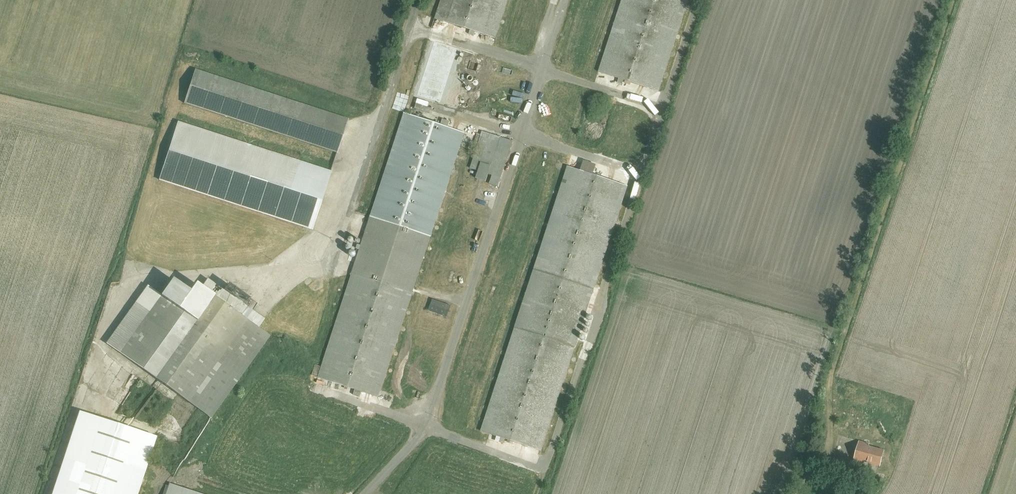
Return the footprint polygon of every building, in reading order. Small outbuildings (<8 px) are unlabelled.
[(435,20),(494,39),(507,0),(441,0),(435,20)] [(598,72),(659,92),(689,0),(622,0),(598,72)] [(349,123),(198,72),(187,104),(338,155),(349,123)] [(465,135),(404,116),(319,377),(380,397),(465,135)] [(333,172),(180,124),(161,183),(314,231),(333,172)] [(491,184),(501,187),(515,142),(483,131),(470,169),(480,172),(478,179),(489,183),(490,178),(492,179),(491,184)] [(630,189),(568,168),(480,431),(542,452),(630,189)] [(147,287),(106,345),(211,420),(270,339),(259,331),(266,322),(250,311),(256,303),(228,283),(223,289),(211,281),(201,295),(194,289),(188,297),(171,284),(161,297),(147,287)] [(432,301),(428,312),(449,319),(453,308),(432,301)] [(79,414),(53,493),(139,493),(157,439),(79,414)] [(859,440),(852,461),(867,466),(868,464),(879,467),(884,450),(869,445),(870,443),(859,440)] [(172,485),(169,493),(198,493),(172,485)]
